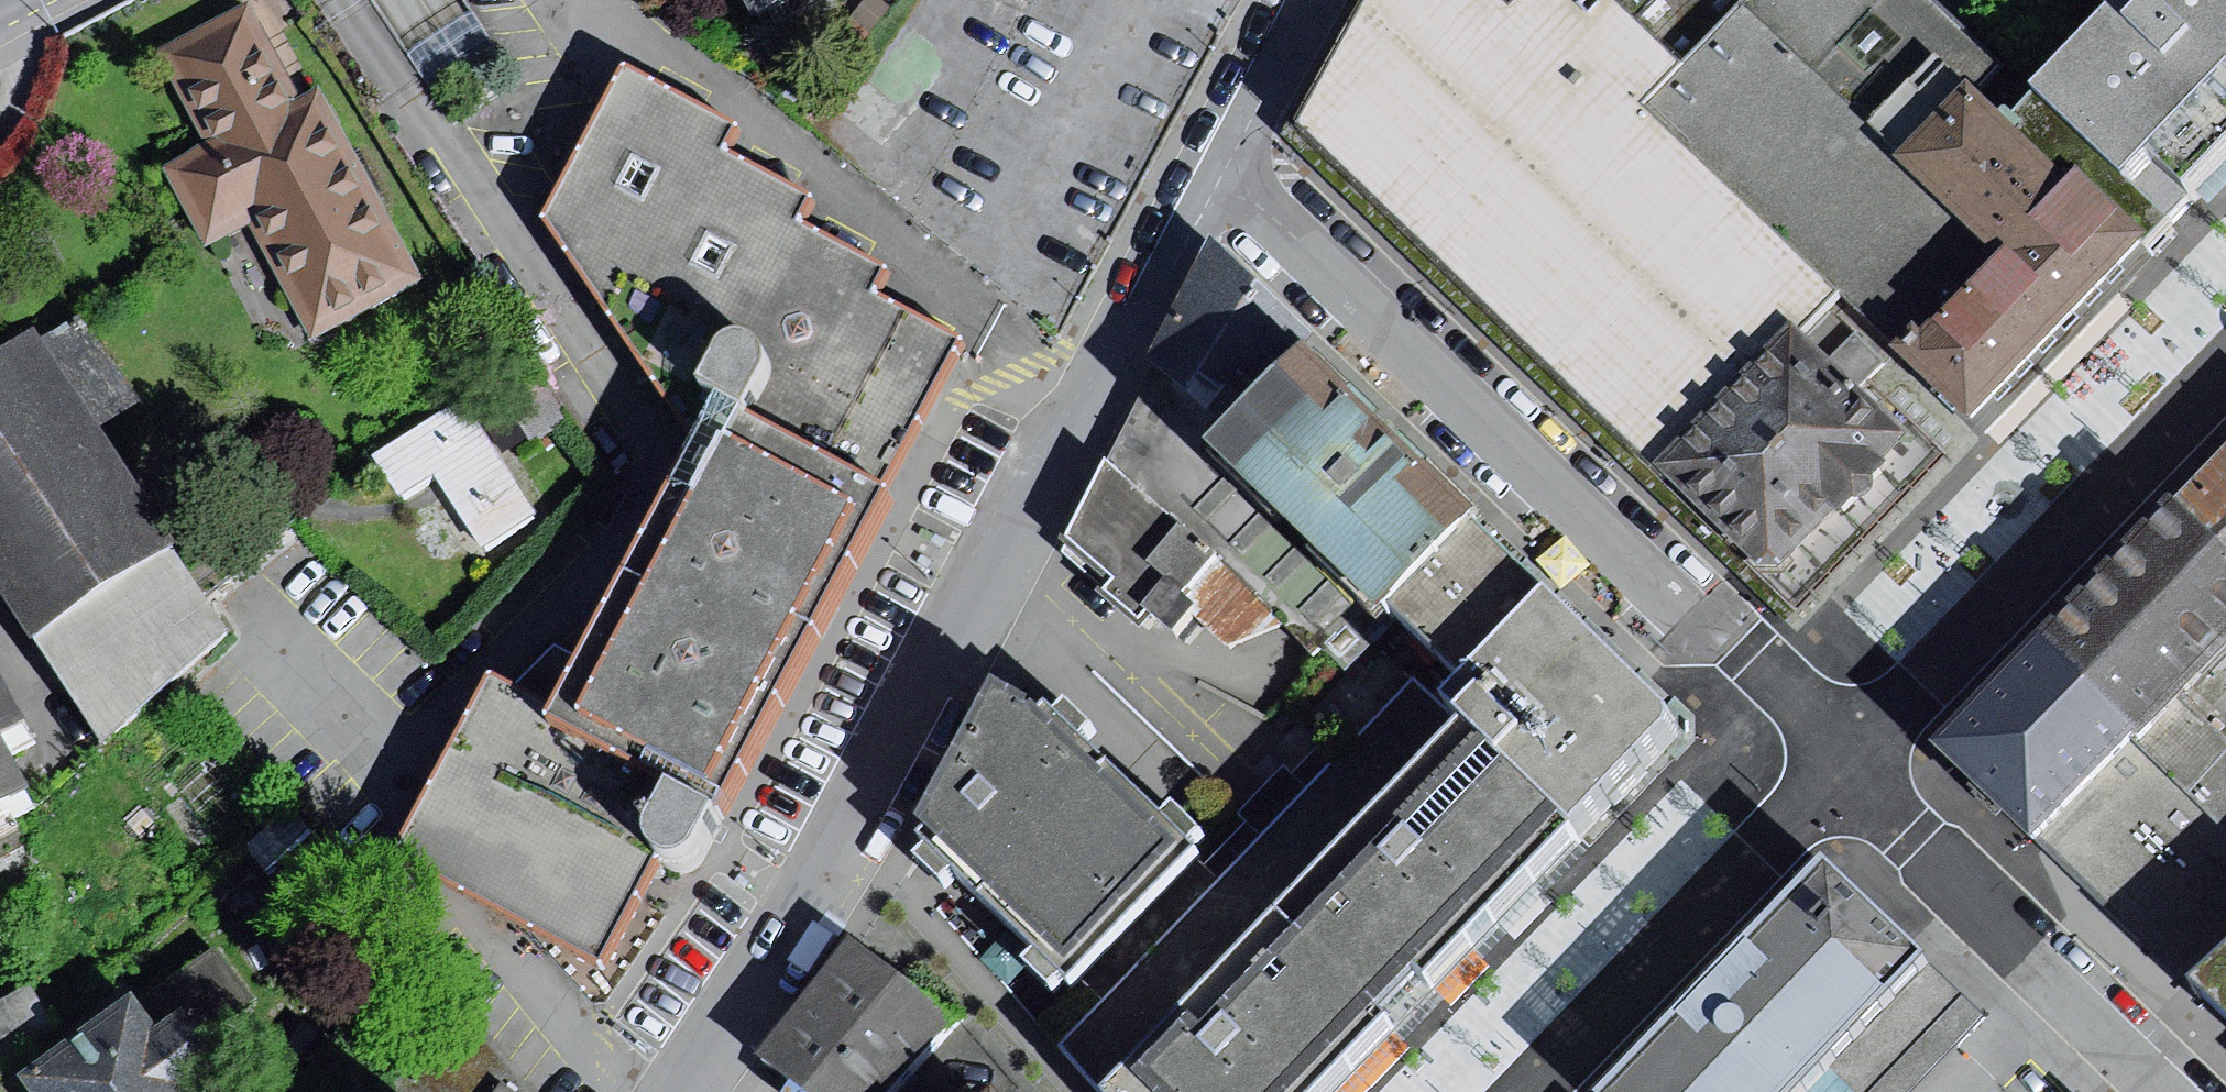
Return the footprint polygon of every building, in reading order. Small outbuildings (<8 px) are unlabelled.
[(750,8),(766,0),(746,0),(750,8)] [(888,6),(881,0),(864,0),(843,25),(860,39),(888,6)] [(1290,121),(1649,463),(1788,315),(1798,324),(1834,285),(1639,99),(1679,59),(1622,0),(1359,0),(1290,121)] [(1679,59),(1736,0),(1622,0),(1679,59)] [(1679,59),(1639,99),(1834,285),(1896,344),(1988,248),(1892,146),(1962,74),(1976,88),(2002,64),(1936,0),(1736,0),(1679,59)] [(2115,29),(2036,111),(2128,200),(2139,189),(2153,174),(2178,199),(2225,150),(2225,0),(2116,0),(2113,3),(2111,19),(2115,29)] [(261,18),(165,65),(215,165),(174,185),(213,263),(259,240),(318,358),(433,301),(331,95),(306,107),(261,18)] [(732,124),(623,61),(540,214),(687,430),(567,651),(554,644),(514,683),(486,668),(387,852),(604,970),(661,862),(669,869),(682,873),(693,870),(703,862),(724,823),(800,675),(896,494),(884,489),(959,336),(871,288),(883,265),(796,216),(808,192),(722,143),(732,124)] [(1976,88),(1962,74),(1892,146),(1988,248),(1896,344),(1969,417),(2143,232),(2069,161),(2060,171),(2018,130),(1976,88)] [(2069,161),(2143,232),(2165,212),(2139,189),(2128,200),(2036,111),(2018,130),(2060,171),(2069,161)] [(2139,189),(2165,212),(2178,199),(2153,174),(2139,189)] [(0,209),(0,231),(9,227),(0,209)] [(1215,415),(1298,336),(1214,255),(1158,364),(1215,415)] [(1778,566),(1753,565),(1795,606),(1941,448),(1866,376),(1896,344),(1834,285),(1798,324),(1903,431),(1778,566)] [(1798,324),(1788,315),(1649,463),(1753,565),(1778,566),(1903,431),(1828,355),(1798,324)] [(1380,600),(1464,515),(1473,505),(1298,336),(1215,415),(1201,428),(1380,600)] [(1866,376),(1941,448),(1969,417),(1896,344),(1866,376)] [(0,387),(0,568),(59,655),(107,759),(201,693),(206,573),(59,350),(0,387)] [(1215,415),(1158,364),(1112,458),(1284,624),(1314,652),(1319,646),(1343,670),(1398,617),(1380,600),(1201,428),(1215,415)] [(536,372),(381,469),(409,514),(442,493),(487,565),(548,528),(511,469),(573,431),(536,372)] [(2171,498),(2225,550),(2225,446),(2171,498)] [(1284,624),(1112,458),(1073,539),(1111,575),(1102,585),(1136,615),(1143,607),(1176,638),(1195,617),(1229,647),(1284,624)] [(2032,841),(2225,648),(2225,550),(2171,498),(1934,746),(2032,841)] [(1449,667),(1533,580),(1464,515),(1380,600),(1398,617),(1449,667)] [(1674,715),(1533,580),(1449,667),(1423,694),(1445,715),(1467,732),(1546,808),(1579,838),(1672,740),(1677,734),(1678,726),(1674,715)] [(2032,841),(2194,990),(2225,961),(2225,648),(2032,841)] [(68,811),(50,777),(75,764),(34,689),(11,701),(0,680),(0,847),(68,811)] [(1090,1083),(1445,715),(1423,694),(1407,680),(1349,742),(1099,998),(1056,1044),(1090,1083)] [(1195,856),(1198,853),(1188,845),(1201,830),(1176,806),(1165,818),(1082,742),(1093,728),(1068,703),(1058,716),(1050,707),(1043,715),(1033,704),(997,686),(922,825),(929,832),(922,840),(929,851),(918,862),(945,883),(956,874),(1036,954),(1024,964),(1052,988),(1063,979),(1070,983),(1077,976),(1195,856)] [(1445,715),(1090,1083),(1098,1091),(1339,1091),(1579,838),(1546,808),(1467,732),(1445,715)] [(1099,998),(1349,742),(1333,726),(1292,769),(1283,761),(1236,809),(1243,816),(1201,859),(1195,856),(1077,976),(1099,998)] [(1616,1091),(1906,1091),(1982,1012),(1953,985),(1899,925),(1832,869),(1616,1091)] [(764,1065),(800,1091),(898,1091),(961,1020),(856,940),(764,1065)] [(2225,1021),(2225,961),(2194,990),(2225,1021)] [(0,1016),(0,1076),(66,1042),(41,995),(0,1016)] [(164,1024),(145,995),(25,1071),(39,1091),(234,1091),(183,1012),(164,1024)] [(990,1082),(977,1091),(1000,1091),(990,1082)]
